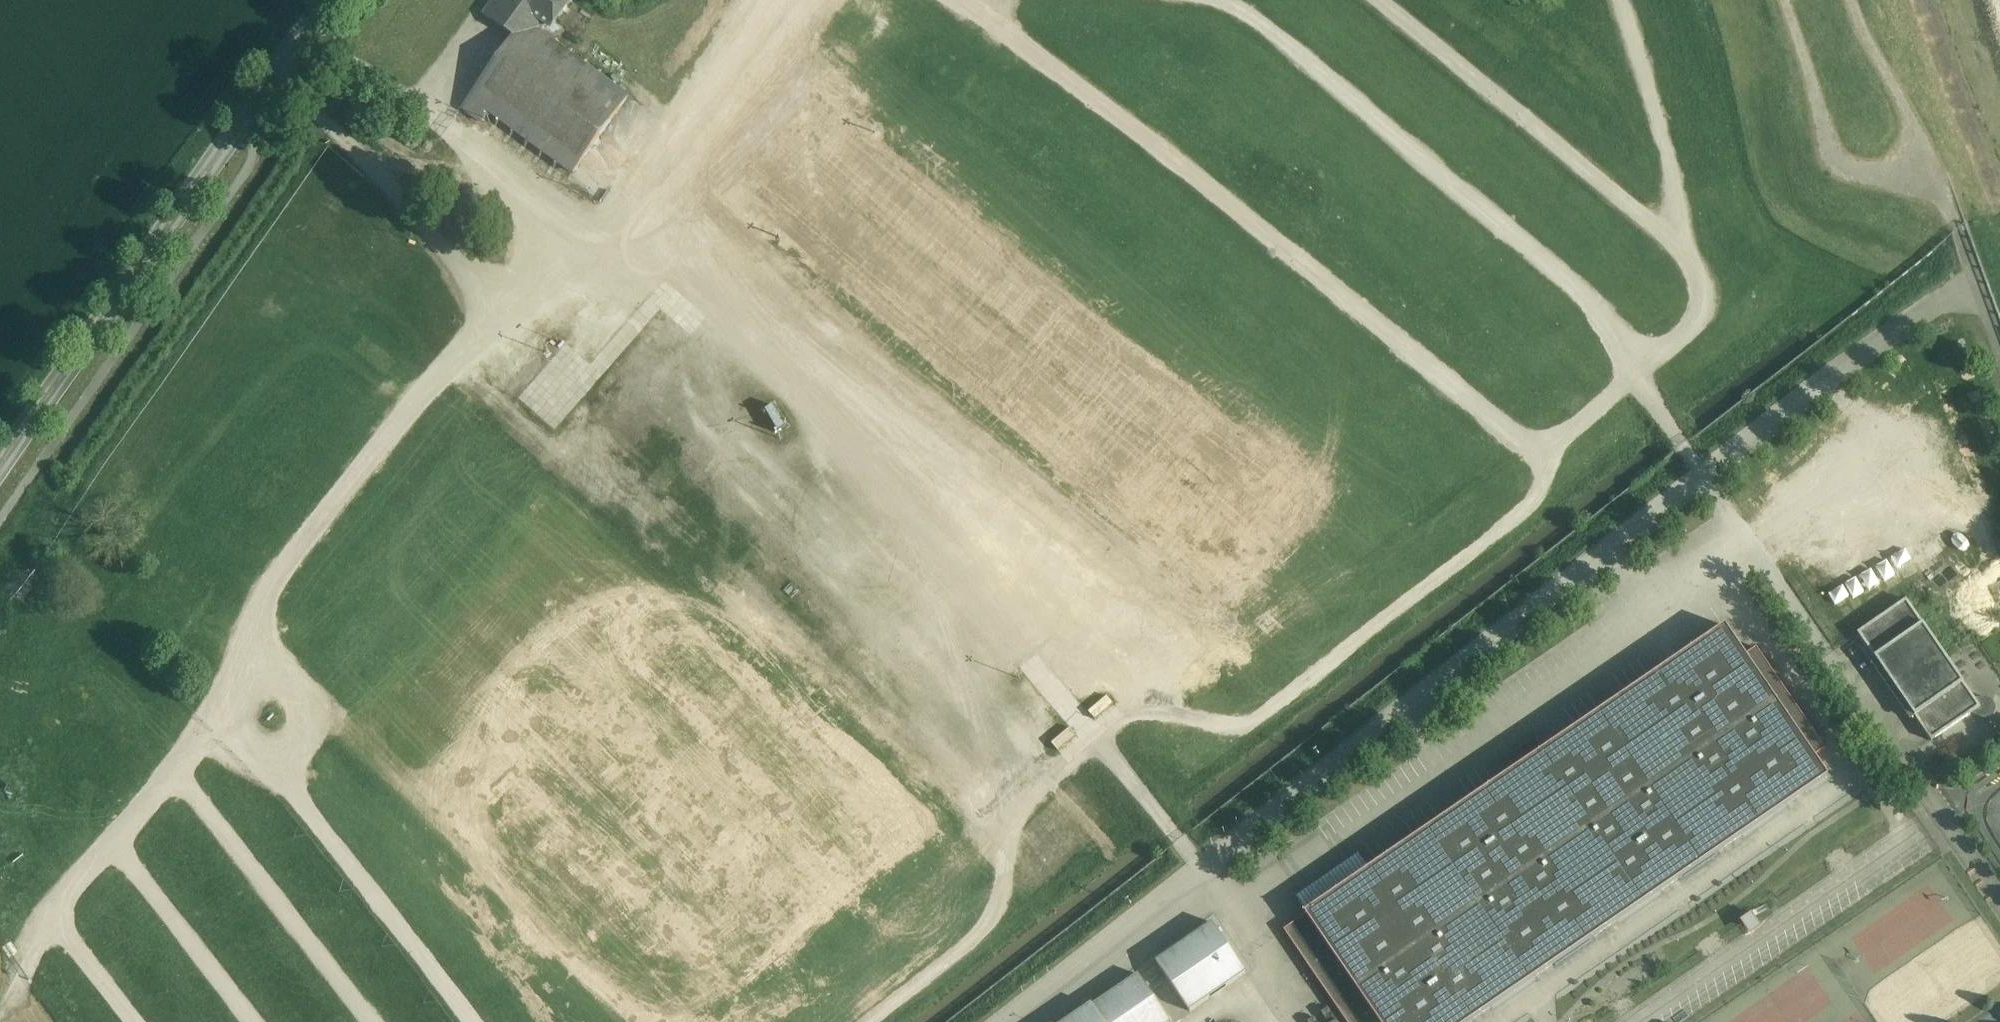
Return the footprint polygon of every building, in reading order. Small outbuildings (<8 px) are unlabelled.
[(569,0),(496,0),(493,4),(490,2),(480,15),(514,39),(528,50),(539,35),(545,27),(551,31),(573,3),(569,0)] [(539,35),(528,50),(514,39),(462,110),(482,124),(490,114),(574,176),(629,100),(539,35)] [(1968,704),(1900,604),(1851,637),(1868,661),(1872,668),(1873,668),(1885,686),(1884,687),(1891,696),(1892,695),(1904,713),(1903,714),(1911,724),(1925,746),(1965,718),(1974,712),(1968,704)] [(1831,778),(1814,752),(1821,747),(1755,651),(1743,659),(1725,631),(1542,756),(1533,743),(1511,758),(1520,771),(1283,933),(1344,1021),(1475,1021),(1831,778)] [(1990,702),(1987,700),(1968,704),(1974,712),(1965,718),(1985,720),(1990,718),(1993,715),(1994,708),(1993,704),(1990,702)] [(1054,748),(1073,733),(1066,725),(1048,740),(1054,748)] [(1906,817),(1902,811),(1894,817),(1898,823),(1906,817)] [(1752,914),(1744,919),(1748,925),(1756,920),(1752,914)] [(1213,923),(1156,962),(1190,1012),(1247,973),(1213,923)] [(1171,1021),(1139,975),(1093,1007),(1092,1005),(1067,1021),(1171,1021)]
